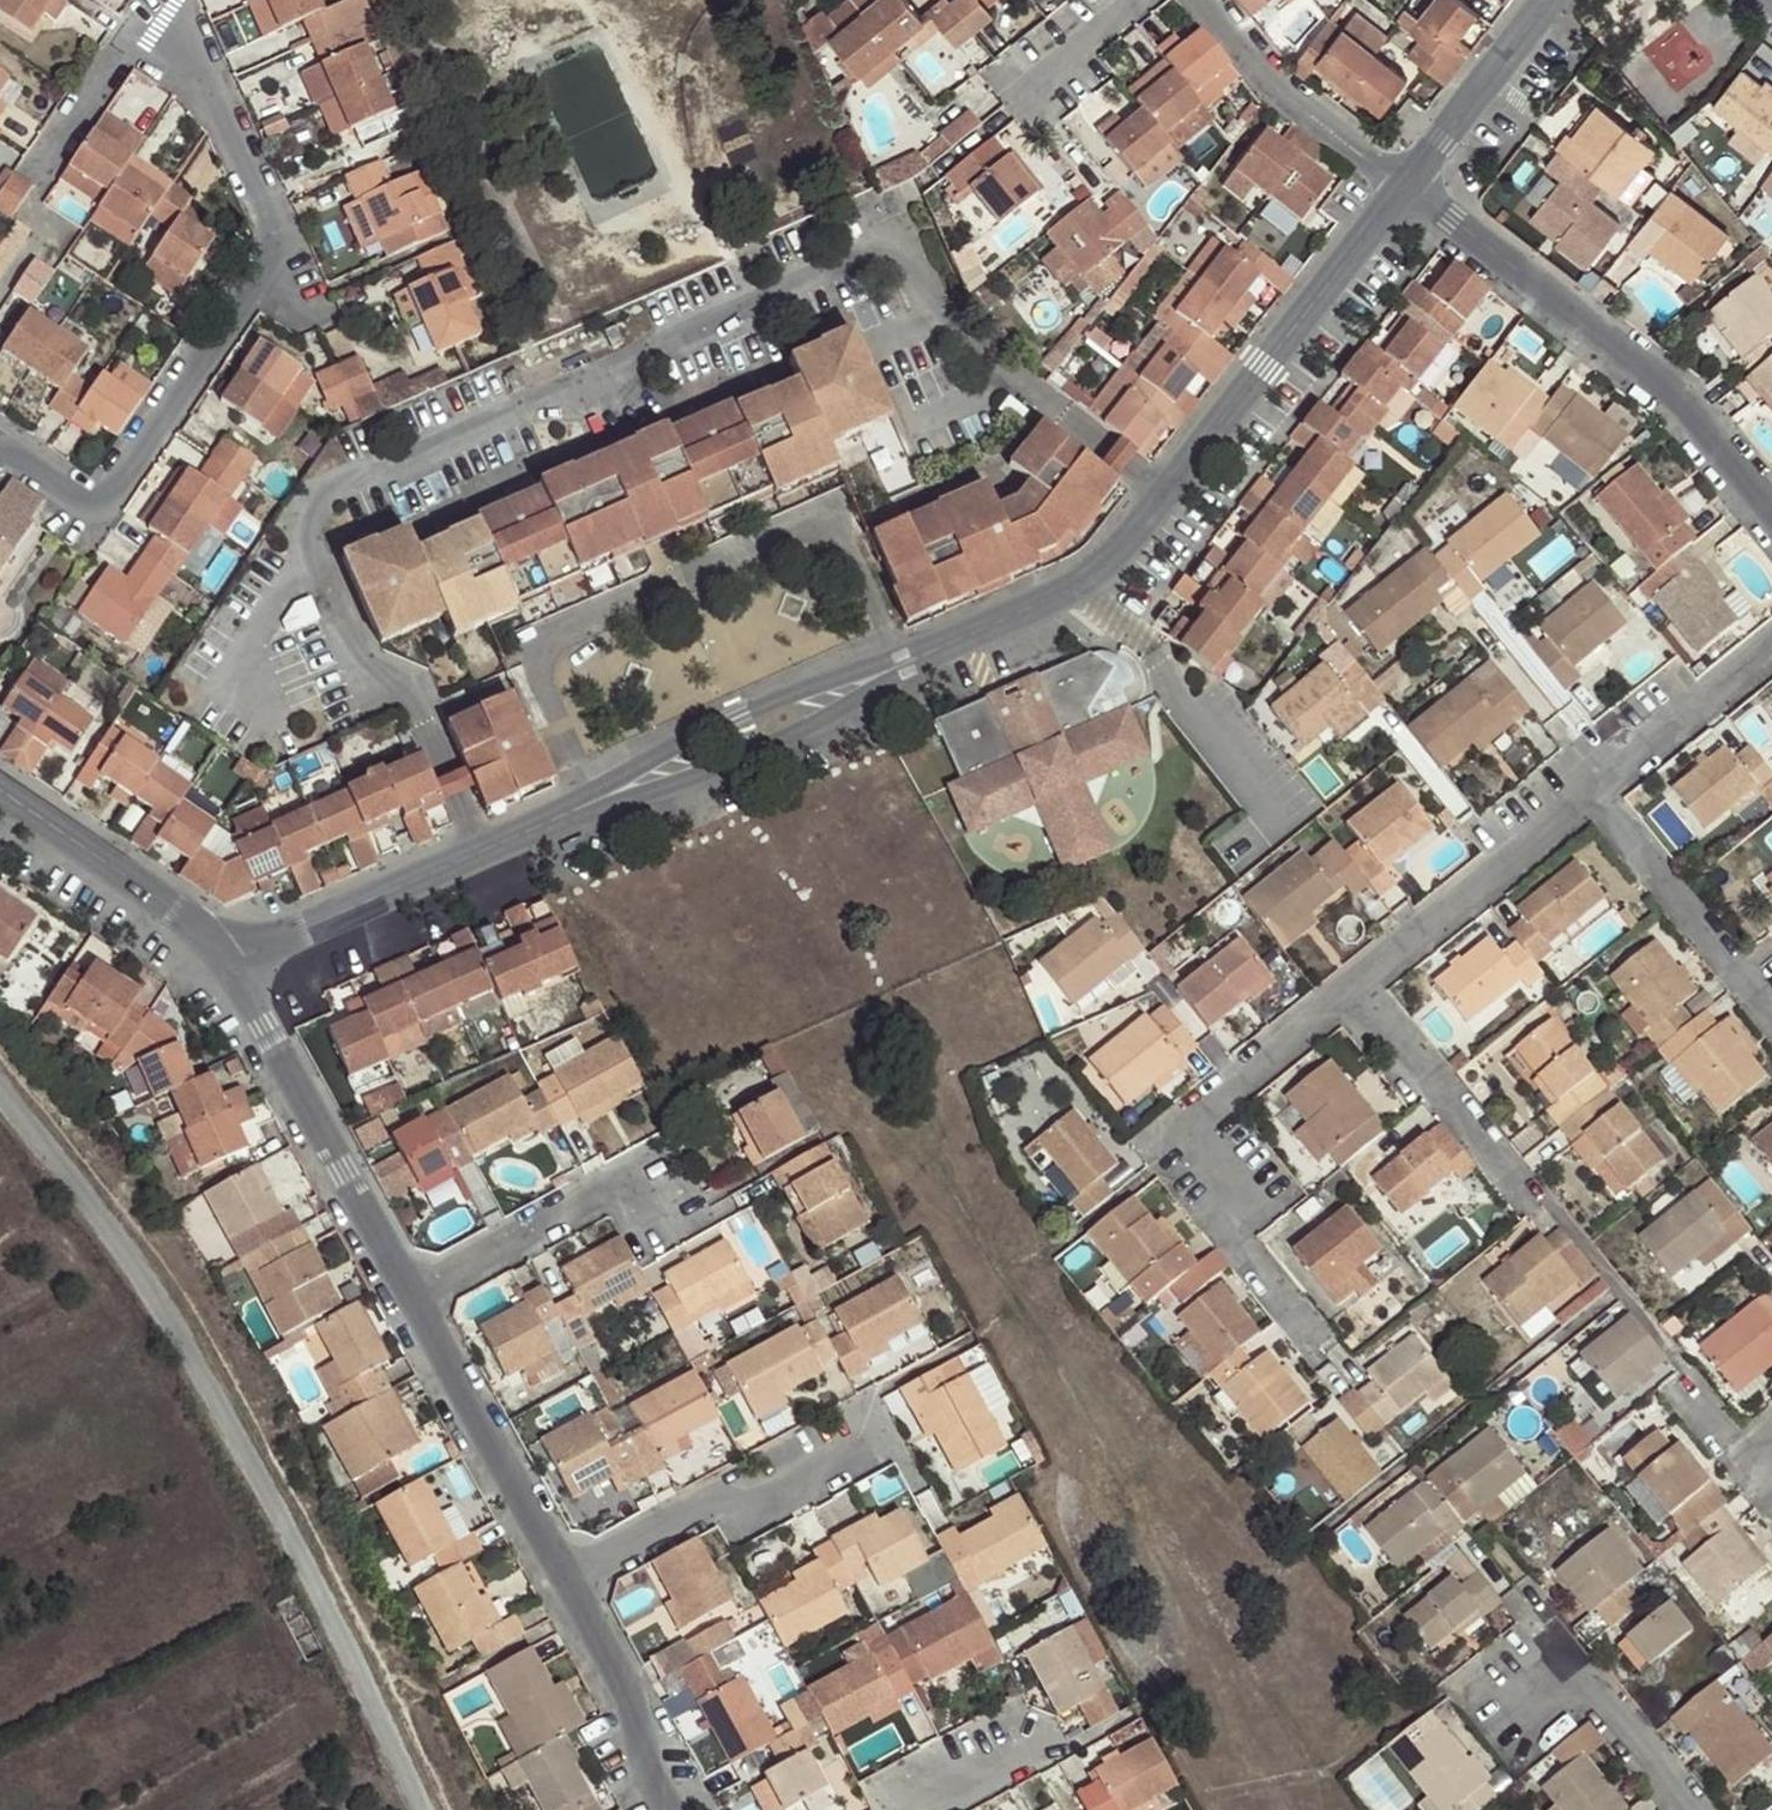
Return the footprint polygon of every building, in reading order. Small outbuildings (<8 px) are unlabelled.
[(68,2),(65,0),(0,0),(0,14),(30,33),(42,14),(55,23),(68,2)] [(279,30),(302,19),(309,35),(311,41),(371,15),(364,0),(344,0),(324,9),(320,0),(266,0),(279,30)] [(794,5),(801,20),(817,12),(808,0),(800,0),(794,5)] [(821,27),(843,55),(836,60),(853,81),(861,75),(893,49),(861,11),(852,0),(844,0),(827,14),(831,19),(821,27)] [(861,11),(893,49),(926,21),(908,0),(875,0),(861,11)] [(957,47),(977,30),(952,0),(932,16),(941,27),(957,47)] [(952,0),(977,30),(994,17),(980,0),(952,0)] [(1249,15),(1267,0),(1237,0),(1249,15)] [(1278,11),(1291,0),(1270,0),(1278,11)] [(1328,19),(1342,1),(1343,0),(1323,0),(1317,5),(1328,19)] [(1467,55),(1454,44),(1479,12),(1463,0),(1432,0),(1407,32),(1418,40),(1456,69),(1467,55)] [(1342,1),(1328,19),(1334,22),(1346,6),(1342,1)] [(1329,21),(1289,69),(1305,82),(1314,72),(1339,93),(1373,53),(1385,39),(1356,14),(1342,31),(1329,21)] [(371,15),(311,41),(321,64),(299,73),(313,106),(318,104),(335,97),(380,78),(365,44),(381,38),(371,15)] [(893,49),(901,61),(941,27),(932,16),(926,21),(893,49)] [(1170,39),(1155,51),(1164,62),(1191,96),(1228,66),(1201,32),(1184,45),(1178,50),(1170,39)] [(1418,40),(1407,32),(1404,36),(1411,40),(1402,52),(1406,55),(1418,40)] [(289,44),(292,50),(311,41),(309,35),(289,44)] [(1175,35),(1170,39),(1178,50),(1184,45),(1175,35)] [(1445,84),(1456,69),(1418,40),(1406,55),(1445,84)] [(869,86),(901,61),(893,49),(861,75),(869,86)] [(1373,53),(1346,88),(1376,110),(1382,115),(1408,79),(1373,53)] [(1143,110),(1162,136),(1199,107),(1191,96),(1164,62),(1151,72),(1160,83),(1136,102),(1143,110)] [(1199,107),(1203,111),(1223,94),(1220,91),(1236,77),(1228,66),(1191,96),(1199,107)] [(10,77),(0,71),(0,91),(10,77)] [(1712,108),(1738,129),(1767,151),(1771,155),(1771,95),(1762,87),(1741,71),(1712,108)] [(1151,72),(1128,91),(1136,102),(1160,83),(1151,72)] [(380,78),(335,97),(350,130),(394,110),(380,78)] [(1762,87),(1771,95),(1771,87),(1766,83),(1762,87)] [(1346,88),(1343,94),(1372,115),(1376,110),(1346,88)] [(350,130),(335,97),(318,104),(333,137),(350,130)] [(0,101),(0,109),(4,111),(8,106),(0,101)] [(1236,124),(1243,127),(1257,108),(1251,104),(1236,124)] [(1567,132),(1553,150),(1556,152),(1605,189),(1619,201),(1644,168),(1657,152),(1644,141),(1632,132),(1596,105),(1572,136),(1567,132)] [(951,148),(981,125),(969,110),(940,134),(942,137),(951,148)] [(1097,130),(1132,174),(1170,145),(1162,136),(1143,110),(1123,125),(1118,130),(1111,120),(1097,130)] [(103,113),(67,166),(106,193),(131,156),(142,139),(103,113)] [(1116,114),(1111,120),(1118,130),(1123,125),(1116,114)] [(1637,126),(1632,132),(1644,141),(1649,135),(1637,126)] [(1767,151),(1738,129),(1730,140),(1758,162),(1767,151)] [(1232,171),(1264,196),(1307,140),(1295,131),(1284,145),(1264,130),(1232,171)] [(918,156),(928,167),(951,148),(942,137),(918,156)] [(1006,158),(991,139),(944,176),(951,186),(944,191),(953,202),(970,188),(975,196),(999,225),(1036,196),(1006,158)] [(335,156),(345,178),(380,163),(372,140),(335,156)] [(1307,140),(1264,196),(1282,209),(1301,224),(1333,183),(1309,165),(1320,151),(1307,140)] [(1144,190),(1181,159),(1170,145),(1132,174),(1144,190)] [(1013,152),(1006,158),(1036,196),(1043,191),(1013,152)] [(1594,203),(1605,189),(1556,152),(1544,168),(1561,180),(1534,215),(1562,236),(1557,242),(1554,247),(1588,273),(1624,226),(1594,203)] [(106,193),(98,205),(97,207),(137,234),(149,215),(163,194),(139,178),(146,166),(131,156),(106,193)] [(380,163),(345,178),(355,200),(361,198),(380,241),(409,228),(441,215),(432,195),(423,199),(412,174),(390,184),(380,163)] [(67,166),(60,178),(98,205),(106,193),(67,166)] [(163,194),(171,183),(146,166),(139,178),(163,194)] [(13,172),(5,168),(0,177),(0,192),(13,172)] [(1644,168),(1619,201),(1631,208),(1655,178),(1644,168)] [(1760,192),(1771,177),(1771,170),(1770,169),(1756,188),(1760,192)] [(421,171),(412,174),(423,199),(432,195),(421,171)] [(13,172),(0,192),(0,211),(12,218),(33,186),(13,172)] [(1760,192),(1771,201),(1771,177),(1760,192)] [(192,198),(171,183),(163,194),(149,215),(169,228),(150,255),(185,279),(213,239),(180,216),(192,198)] [(970,188),(953,202),(957,209),(975,196),(970,188)] [(1730,236),(1671,191),(1627,248),(1643,260),(1648,254),(1667,269),(1672,263),(1695,281),(1730,236)] [(362,250),(380,241),(361,198),(355,200),(342,206),(362,250)] [(1155,238),(1124,199),(1101,217),(1087,200),(1045,234),(1057,249),(1077,273),(1096,296),(1124,273),(1109,256),(1128,241),(1138,252),(1155,238)] [(1200,223),(1208,213),(1193,202),(1185,211),(1200,223)] [(97,207),(89,219),(129,245),(137,234),(97,207)] [(1301,224),(1282,209),(1272,223),(1289,237),(1301,224)] [(409,228),(416,245),(448,231),(443,220),(441,215),(409,228)] [(1529,221),(1557,242),(1562,236),(1534,215),(1529,221)] [(1214,239),(1188,271),(1200,280),(1225,247),(1214,239)] [(452,240),(417,256),(427,278),(408,287),(421,319),(465,300),(451,270),(463,264),(452,240)] [(1293,279),(1244,242),(1235,254),(1225,247),(1200,280),(1234,306),(1244,292),(1256,276),(1281,294),(1293,279)] [(1162,251),(1152,244),(1140,260),(1150,266),(1162,251)] [(1060,289),(1077,273),(1057,249),(1040,262),(1060,289)] [(185,279),(150,255),(139,273),(174,297),(185,279)] [(54,272),(34,260),(12,291),(32,304),(54,272)] [(1690,285),(1695,281),(1672,263),(1667,269),(1690,285)] [(1452,340),(1489,292),(1455,265),(1431,296),(1414,283),(1400,300),(1412,309),(1444,333),(1452,340)] [(321,270),(327,284),(340,278),(336,269),(329,266),(321,270)] [(1200,280),(1188,271),(1162,304),(1174,313),(1200,280)] [(1755,279),(1709,315),(1724,333),(1719,337),(1739,361),(1738,363),(1750,378),(1751,377),(1771,360),(1771,300),(1755,279)] [(1164,326),(1173,333),(1223,370),(1233,357),(1209,339),(1223,321),(1234,306),(1200,280),(1174,313),(1164,326)] [(421,319),(408,287),(394,293),(410,326),(421,319)] [(1127,297),(1117,290),(1106,304),(1116,311),(1127,297)] [(1244,292),(1234,306),(1243,315),(1255,300),(1244,292)] [(480,333),(465,300),(421,319),(436,352),(480,333)] [(1243,315),(1234,306),(1223,321),(1233,328),(1243,315)] [(29,309),(1,350),(31,370),(58,329),(29,309)] [(1083,321),(1089,326),(1099,314),(1092,309),(1083,321)] [(1444,333),(1412,309),(1391,333),(1398,339),(1409,325),(1435,345),(1444,333)] [(348,313),(340,318),(346,330),(355,325),(348,313)] [(1724,333),(1709,315),(1704,318),(1719,337),(1724,333)] [(1070,331),(1080,338),(1082,335),(1089,326),(1083,321),(1079,317),(1070,331)] [(1356,356),(1400,389),(1408,396),(1443,351),(1435,345),(1409,325),(1398,339),(1386,355),(1368,341),(1356,356)] [(604,331),(612,349),(624,344),(616,326),(604,331)] [(786,358),(796,381),(827,445),(891,417),(851,328),(819,343),(813,329),(797,336),(803,351),(786,358)] [(88,349),(58,329),(31,370),(59,389),(48,406),(68,420),(91,387),(72,374),(88,349)] [(1135,350),(1123,366),(1138,377),(1174,404),(1185,390),(1197,373),(1212,384),(1223,370),(1173,333),(1151,362),(1135,350)] [(260,338),(239,371),(281,399),(294,408),(311,382),(307,374),(306,374),(300,370),(302,367),(260,338)] [(1490,362),(1502,347),(1494,340),(1483,356),(1490,362)] [(359,354),(335,364),(352,401),(375,391),(359,354)] [(1347,407),(1377,428),(1388,414),(1385,409),(1400,389),(1356,356),(1340,378),(1353,387),(1358,391),(1347,407)] [(1751,377),(1771,403),(1771,360),(1751,377)] [(140,399),(150,384),(118,362),(108,378),(140,399)] [(352,401),(335,364),(314,374),(330,411),(352,401)] [(1489,364),(1452,411),(1509,454),(1527,430),(1549,402),(1534,391),(1530,396),(1503,375),(1489,364)] [(1138,377),(1123,366),(1097,401),(1111,411),(1138,377)] [(517,369),(506,374),(513,391),(525,387),(517,369)] [(1508,370),(1503,375),(1530,396),(1534,391),(1508,370)] [(281,399),(239,371),(219,400),(262,428),(281,399)] [(1054,371),(1053,373),(1047,381),(1059,389),(1067,379),(1054,371)] [(91,387),(68,420),(82,429),(90,418),(98,423),(115,435),(140,399),(108,378),(101,373),(91,387)] [(1111,411),(1102,423),(1120,436),(1138,450),(1149,436),(1163,418),(1178,430),(1189,416),(1184,412),(1174,404),(1138,377),(1111,411)] [(1745,382),(1771,415),(1771,403),(1751,377),(1750,378),(1745,382)] [(748,401),(727,412),(766,498),(769,504),(839,471),(827,445),(796,381),(766,395),(759,378),(741,386),(748,401)] [(1341,401),(1347,407),(1358,391),(1353,387),(1341,401)] [(1574,399),(1560,388),(1549,402),(1527,430),(1593,482),(1627,438),(1575,397),(1574,399)] [(1185,390),(1174,404),(1184,412),(1195,398),(1185,390)] [(697,417),(666,432),(704,519),(706,525),(766,498),(727,412),(724,405),(715,410),(708,395),(690,402),(697,417)] [(1416,403),(1437,419),(1443,413),(1422,396),(1416,403)] [(276,439),(296,409),(294,408),(281,399),(262,428),(276,439)] [(1339,419),(1347,407),(1341,401),(1331,413),(1339,419)] [(1302,427),(1345,459),(1360,440),(1365,444),(1377,428),(1347,407),(1339,419),(1331,413),(1319,404),(1302,427)] [(1612,406),(1602,419),(1627,438),(1637,425),(1612,406)] [(90,418),(82,429),(90,434),(98,423),(90,418)] [(1031,483),(1016,502),(1063,556),(1075,539),(1079,541),(1123,487),(1115,481),(1096,466),(1042,424),(1009,467),(1031,483)] [(631,442),(591,460),(633,551),(704,519),(663,426),(631,441),(631,442)] [(1294,474),(1328,500),(1355,468),(1345,459),(1302,427),(1291,441),(1309,454),(1294,474)] [(224,435),(211,456),(243,478),(258,458),(224,435)] [(1138,450),(1120,436),(1096,466),(1115,481),(1138,450)] [(1157,442),(1149,436),(1138,450),(1146,457),(1157,442)] [(537,483),(539,489),(579,575),(633,551),(591,460),(569,470),(562,453),(546,461),(552,476),(537,483)] [(243,478),(211,456),(198,475),(188,469),(185,473),(167,499),(209,528),(243,478)] [(160,495),(167,499),(185,473),(178,468),(160,495)] [(1596,501),(1655,575),(1687,549),(1692,545),(1681,531),(1680,530),(1656,500),(1660,497),(1637,469),(1596,501)] [(1301,534),(1328,500),(1294,474),(1281,491),(1262,477),(1249,494),(1301,534)] [(34,526),(28,523),(45,498),(12,475),(0,492),(0,576),(34,526)] [(889,591),(905,626),(944,607),(946,612),(1043,569),(1041,566),(1063,556),(1016,502),(998,510),(986,484),(920,515),(914,499),(897,506),(904,520),(871,533),(896,588),(889,591)] [(1407,485),(1395,499),(1406,507),(1421,488),(1407,485)] [(474,517),(477,522),(516,609),(580,581),(539,489),(508,502),(501,488),(484,496),(491,510),(474,517)] [(1680,530),(1686,525),(1691,522),(1666,492),(1660,497),(1656,500),(1680,530)] [(1249,494),(1239,507),(1246,513),(1256,520),(1242,539),(1246,542),(1277,565),(1286,554),(1301,534),(1249,494)] [(1456,588),(1469,603),(1485,590),(1480,584),(1515,557),(1539,538),(1506,497),(1448,543),(1451,547),(1434,560),(1456,588)] [(175,577),(209,528),(167,499),(147,528),(155,534),(142,554),(170,574),(175,577)] [(1383,514),(1391,527),(1399,516),(1406,507),(1395,499),(1383,514)] [(1243,524),(1236,534),(1242,539),(1256,520),(1246,513),(1239,520),(1243,524)] [(445,537),(415,551),(442,615),(452,638),(484,623),(486,629),(518,614),(477,522),(461,529),(454,514),(438,521),(445,537)] [(372,542),(341,556),(380,644),(442,615),(405,528),(390,535),(382,520),(366,528),(372,542)] [(1692,545),(1698,541),(1686,525),(1680,530),(1681,531),(1692,545)] [(1320,547),(1301,534),(1286,554),(1302,566),(1320,547)] [(1246,542),(1242,539),(1228,557),(1232,560),(1246,542)] [(1214,546),(1203,561),(1258,601),(1282,569),(1277,565),(1246,542),(1232,560),(1228,557),(1214,546)] [(1434,560),(1425,549),(1343,615),(1372,651),(1400,628),(1405,635),(1444,603),(1441,600),(1456,588),(1434,560)] [(1700,565),(1687,549),(1655,575),(1635,591),(1647,605),(1651,601),(1697,658),(1738,625),(1720,602),(1694,569),(1700,565)] [(1347,568),(1354,574),(1367,559),(1356,551),(1344,566),(1347,568)] [(107,565),(76,611),(124,643),(125,642),(142,653),(169,614),(151,602),(170,574),(142,554),(126,578),(107,565)] [(1522,567),(1515,557),(1480,584),(1485,590),(1487,594),(1522,567)] [(1249,625),(1265,605),(1258,601),(1203,561),(1192,576),(1218,595),(1214,600),(1249,625)] [(1700,565),(1694,569),(1720,602),(1725,597),(1700,565)] [(1337,581),(1344,586),(1354,574),(1347,568),(1337,581)] [(1249,625),(1214,600),(1185,579),(1174,594),(1202,615),(1192,628),(1228,654),(1249,625)] [(1322,600),(1329,606),(1344,586),(1337,581),(1322,600)] [(1535,654),(1565,692),(1582,678),(1575,669),(1627,628),(1595,587),(1539,631),(1549,643),(1542,648),(1535,654)] [(1302,625),(1308,630),(1312,626),(1318,619),(1329,606),(1322,600),(1302,625)] [(1192,628),(1168,610),(1154,628),(1214,673),(1228,654),(1192,628)] [(1329,634),(1318,619),(1312,626),(1322,640),(1329,634)] [(1400,628),(1372,651),(1377,656),(1405,635),(1400,628)] [(1528,629),(1519,636),(1535,654),(1542,648),(1543,646),(1528,629)] [(1348,641),(1340,647),(1353,663),(1360,657),(1348,641)] [(77,673),(87,659),(78,652),(68,667),(77,673)] [(938,722),(930,725),(955,782),(966,778),(967,780),(956,785),(957,785),(945,791),(966,837),(1019,814),(1030,797),(1040,801),(1037,820),(1060,874),(1107,853),(1083,800),(1067,789),(1071,779),(1090,782),(1143,758),(1123,712),(1088,728),(1082,715),(1101,686),(1113,693),(1114,692),(1130,686),(1130,685),(1130,684),(1130,683),(1130,682),(1130,681),(1130,680),(1130,679),(1129,679),(1129,678),(1129,677),(1129,676),(1128,675),(1128,674),(1127,673),(1127,672),(1126,672),(1126,671),(1125,671),(1125,670),(1125,669),(1124,669),(1123,669),(1123,668),(1122,667),(1121,667),(1121,666),(1120,666),(1119,665),(1118,665),(1117,665),(1116,664),(1115,664),(1114,664),(1113,664),(1112,664),(1111,664),(1106,671),(1085,656),(938,722)] [(33,658),(24,673),(59,697),(69,682),(33,658)] [(1366,715),(1384,700),(1353,663),(1334,679),(1323,665),(1268,711),(1302,751),(1327,730),(1357,705),(1366,715)] [(0,751),(0,752),(16,763),(60,697),(59,697),(24,673),(2,706),(22,719),(0,751)] [(1507,731),(1531,711),(1501,675),(1478,693),(1468,682),(1407,730),(1439,771),(1469,748),(1499,723),(1507,731)] [(128,704),(139,688),(129,681),(119,697),(128,704)] [(1082,715),(1088,728),(1123,712),(1114,692),(1113,693),(1101,686),(1082,715)] [(473,695),(457,702),(463,717),(447,723),(465,765),(475,787),(484,810),(556,779),(540,746),(535,748),(511,693),(479,708),(473,695)] [(16,763),(30,772),(51,741),(71,754),(94,720),(60,697),(16,763)] [(1357,705),(1327,730),(1336,740),(1366,715),(1357,705)] [(185,719),(175,713),(170,721),(180,727),(185,719)] [(1476,755),(1507,731),(1499,723),(1469,748),(1476,755)] [(111,728),(75,780),(90,790),(100,775),(115,785),(133,797),(133,796),(156,763),(158,760),(111,728)] [(326,742),(315,746),(324,766),(334,760),(326,742)] [(1749,750),(1735,762),(1724,749),(1673,792),(1706,831),(1729,811),(1756,789),(1762,796),(1769,790),(1771,787),(1771,777),(1749,750)] [(422,755),(400,764),(431,832),(452,823),(442,801),(433,780),(422,755)] [(262,771),(241,757),(234,770),(246,780),(253,785),(262,771)] [(152,808),(129,842),(130,842),(146,853),(156,838),(180,801),(190,786),(156,763),(133,796),(152,808)] [(383,768),(366,775),(368,779),(384,815),(400,808),(417,845),(433,838),(431,832),(400,764),(384,771),(383,768)] [(433,780),(442,801),(475,787),(465,765),(433,780)] [(363,770),(342,780),(346,789),(368,779),(366,775),(363,770)] [(268,781),(262,771),(253,785),(258,796),(268,781)] [(368,779),(346,789),(347,791),(363,826),(367,824),(382,855),(399,847),(384,815),(368,779)] [(1077,787),(1090,782),(1071,779),(1067,789),(1083,800),(1077,787)] [(1368,887),(1379,900),(1394,888),(1377,867),(1383,862),(1399,849),(1405,856),(1436,831),(1398,784),(1344,826),(1370,859),(1355,871),(1368,887)] [(109,795),(126,807),(133,797),(115,785),(109,795)] [(1756,789),(1729,811),(1735,818),(1762,796),(1756,789)] [(347,791),(310,807),(326,844),(345,835),(361,869),(378,862),(363,826),(347,791)] [(1031,808),(1037,820),(1040,801),(1030,797),(1019,814),(1031,808)] [(201,848),(217,824),(180,801),(156,838),(189,859),(179,874),(212,896),(225,864),(201,848)] [(326,844),(310,807),(270,824),(271,829),(288,867),(302,896),(319,888),(304,853),(326,844)] [(271,829),(270,824),(264,809),(225,826),(234,845),(271,829)] [(288,867),(271,829),(234,845),(240,858),(225,864),(212,896),(224,904),(255,891),(251,883),(257,880),(269,875),(288,867)] [(1355,871),(1333,843),(1318,856),(1343,888),(1353,899),(1368,887),(1355,871)] [(1383,862),(1389,868),(1405,856),(1399,849),(1383,862)] [(1302,853),(1241,902),(1273,943),(1311,913),(1310,913),(1334,894),(1310,863),(1302,853)] [(1334,894),(1343,888),(1318,856),(1310,863),(1334,894)] [(1377,867),(1394,888),(1401,883),(1389,868),(1383,862),(1377,867)] [(1523,921),(1508,933),(1516,943),(1534,964),(1545,955),(1541,951),(1568,929),(1563,924),(1571,917),(1575,922),(1605,898),(1577,863),(1516,912),(1523,921)] [(262,892),(274,887),(269,875),(257,880),(262,892)] [(0,890),(0,953),(8,959),(38,915),(0,890)] [(1101,898),(1089,904),(1107,925),(1116,918),(1101,898)] [(548,904),(527,913),(556,980),(577,971),(548,904)] [(514,932),(500,938),(526,1000),(541,994),(538,988),(556,980),(527,913),(525,907),(507,915),(514,932)] [(1273,943),(1282,953),(1320,926),(1311,913),(1273,943)] [(1549,961),(1582,934),(1575,922),(1571,917),(1563,924),(1568,929),(1541,951),(1545,955),(1549,961)] [(1129,961),(1143,950),(1116,918),(1107,925),(1101,931),(1093,922),(1038,968),(1072,1009),(1104,982),(1129,961)] [(526,1000),(500,938),(495,927),(471,937),(495,993),(508,1024),(532,1014),(526,1000)] [(438,971),(456,1010),(495,993),(471,937),(468,933),(453,940),(462,960),(438,971)] [(1175,992),(1207,1032),(1240,1007),(1236,1001),(1268,976),(1241,940),(1175,992)] [(1528,990),(1544,977),(1534,964),(1516,943),(1501,955),(1489,940),(1434,985),(1466,1024),(1521,981),(1528,990)] [(1645,1034),(1658,1051),(1691,1025),(1678,1008),(1695,994),(1656,945),(1611,981),(1640,1017),(1645,1012),(1656,1026),(1645,1034)] [(1171,968),(1155,948),(1146,956),(1161,975),(1171,968)] [(392,965),(420,1026),(441,1017),(456,1010),(438,971),(420,979),(409,957),(392,965)] [(87,1020),(117,975),(95,961),(87,972),(82,979),(67,969),(47,999),(62,1009),(65,1005),(87,1020)] [(1129,961),(1104,982),(1113,994),(1138,972),(1129,961)] [(87,972),(72,962),(67,969),(82,979),(87,972)] [(392,965),(375,973),(384,994),(363,1004),(380,1043),(397,1036),(420,1026),(392,965)] [(141,990),(117,975),(87,1020),(109,1034),(105,1039),(121,1050),(141,1020),(127,1011),(133,1002),(141,990)] [(1276,985),(1268,976),(1236,1001),(1240,1007),(1248,999),(1252,1004),(1276,985)] [(47,999),(44,1004),(80,1031),(87,1020),(65,1005),(62,1009),(47,999)] [(581,1006),(588,1022),(606,1015),(596,1000),(591,1002),(581,1006)] [(363,1004),(361,1001),(345,1008),(352,1024),(330,1034),(350,1080),(389,1062),(380,1043),(363,1004)] [(141,1020),(146,1012),(133,1002),(127,1011),(141,1020)] [(1181,1060),(1197,1047),(1164,1009),(1150,1022),(1146,1018),(1089,1066),(1125,1108),(1151,1086),(1181,1060)] [(169,1092),(194,1081),(169,1026),(146,1012),(141,1020),(121,1050),(138,1061),(154,1098),(169,1092)] [(1638,1041),(1645,1034),(1656,1026),(1645,1012),(1640,1017),(1626,1028),(1638,1041)] [(1717,1028),(1705,1013),(1691,1025),(1658,1051),(1671,1067),(1676,1062),(1701,1093),(1721,1117),(1768,1080),(1750,1058),(1723,1024),(1717,1028)] [(441,1017),(420,1026),(425,1040),(446,1030),(441,1017)] [(1731,1018),(1723,1024),(1750,1058),(1758,1051),(1731,1018)] [(1547,1113),(1560,1130),(1608,1092),(1551,1021),(1516,1049),(1539,1079),(1559,1104),(1553,1108),(1547,1113)] [(425,1040),(420,1026),(397,1036),(403,1050),(425,1040)] [(554,1077),(538,1085),(541,1091),(559,1124),(561,1126),(577,1117),(626,1091),(642,1082),(618,1037),(586,1056),(574,1039),(543,1056),(554,1077)] [(488,1056),(490,1064),(515,1053),(511,1046),(488,1056)] [(788,1076),(772,1047),(759,1052),(776,1082),(788,1076)] [(1612,1089),(1626,1078),(1611,1059),(1594,1071),(1612,1089)] [(1181,1060),(1151,1086),(1157,1095),(1188,1068),(1181,1060)] [(397,1080),(389,1062),(350,1080),(348,1081),(356,1098),(397,1080)] [(1340,1169),(1387,1131),(1375,1117),(1370,1122),(1347,1094),(1353,1089),(1331,1062),(1284,1099),(1306,1126),(1300,1131),(1323,1160),(1329,1155),(1340,1169)] [(1676,1062),(1671,1067),(1695,1098),(1701,1093),(1676,1062)] [(194,1081),(169,1092),(179,1113),(187,1131),(248,1104),(240,1085),(219,1095),(210,1074),(194,1081)] [(519,1075),(510,1079),(519,1094),(526,1089),(519,1075)] [(819,1133),(788,1076),(776,1082),(773,1084),(778,1094),(804,1142),(819,1133)] [(509,1077),(446,1112),(470,1156),(506,1137),(532,1123),(537,1132),(538,1136),(559,1124),(541,1091),(523,1102),(519,1094),(510,1079),(509,1077)] [(1534,1083),(1553,1108),(1559,1104),(1539,1079),(1534,1083)] [(362,1101),(371,1120),(407,1103),(399,1085),(362,1101)] [(1370,1122),(1375,1117),(1353,1089),(1347,1094),(1370,1122)] [(630,1099),(626,1091),(577,1117),(581,1125),(630,1099)] [(1608,1092),(1560,1130),(1573,1146),(1576,1143),(1584,1137),(1606,1164),(1628,1192),(1631,1189),(1640,1199),(1655,1187),(1647,1176),(1664,1163),(1608,1092)] [(753,1168),(804,1142),(778,1094),(738,1116),(754,1146),(744,1151),(753,1168)] [(187,1131),(184,1132),(201,1170),(222,1161),(248,1149),(238,1126),(255,1119),(248,1104),(187,1131)] [(179,1113),(157,1123),(165,1140),(168,1139),(184,1132),(187,1131),(179,1113)] [(1071,1203),(1083,1219),(1112,1196),(1100,1181),(1117,1168),(1073,1114),(1038,1143),(1080,1196),(1071,1203)] [(738,1116),(728,1121),(744,1151),(754,1146),(738,1116)] [(423,1120),(391,1139),(418,1188),(450,1170),(452,1175),(468,1165),(446,1126),(431,1135),(423,1120)] [(512,1147),(537,1132),(532,1123),(506,1137),(512,1147)] [(1478,1167),(1443,1125),(1372,1182),(1402,1219),(1430,1196),(1456,1174),(1461,1180),(1478,1167)] [(1755,1142),(1771,1164),(1771,1128),(1755,1142)] [(1317,1167),(1323,1160),(1300,1131),(1293,1137),(1317,1167)] [(201,1170),(184,1132),(168,1139),(185,1178),(201,1170)] [(1584,1137),(1576,1143),(1598,1169),(1606,1164),(1584,1137)] [(867,1224),(824,1146),(773,1174),(783,1191),(792,1187),(825,1248),(867,1224)] [(222,1161),(201,1170),(204,1178),(226,1168),(222,1161)] [(271,1191),(258,1166),(250,1171),(263,1195),(271,1191)] [(452,1175),(450,1170),(418,1188),(420,1192),(452,1175)] [(250,1171),(204,1196),(237,1254),(237,1255),(241,1262),(294,1233),(271,1191),(263,1195),(250,1171)] [(1456,1174),(1430,1196),(1435,1202),(1461,1180),(1456,1174)] [(1751,1231),(1710,1181),(1638,1240),(1672,1281),(1698,1260),(1728,1235),(1735,1244),(1751,1231)] [(817,1253),(825,1248),(792,1187),(783,1191),(817,1253)] [(1133,1199),(1090,1234),(1148,1306),(1168,1290),(1196,1266),(1181,1247),(1175,1252),(1154,1224),(1133,1199)] [(1326,1294),(1362,1266),(1381,1252),(1347,1209),(1291,1253),(1325,1295),(1326,1294)] [(1159,1220),(1154,1224),(1175,1252),(1181,1247),(1159,1220)] [(1583,1258),(1560,1229),(1546,1241),(1541,1238),(1483,1286),(1520,1330),(1579,1282),(1575,1277),(1568,1269),(1583,1258)] [(325,1276),(300,1230),(294,1233),(241,1262),(244,1269),(282,1338),(332,1311),(316,1281),(325,1276)] [(1728,1235),(1698,1260),(1703,1267),(1735,1244),(1728,1235)] [(645,1285),(638,1271),(621,1239),(562,1272),(575,1299),(585,1317),(613,1302),(645,1285)] [(653,1300),(671,1334),(672,1336),(685,1329),(692,1325),(688,1317),(750,1283),(727,1242),(664,1278),(670,1291),(653,1300)] [(1181,1308),(1230,1269),(1215,1251),(1196,1266),(1168,1290),(1181,1308)] [(237,1254),(210,1269),(214,1276),(241,1262),(237,1255),(237,1254)] [(1575,1277),(1589,1265),(1583,1258),(1568,1269),(1575,1277)] [(241,1262),(214,1276),(219,1283),(244,1269),(241,1262)] [(1372,1279),(1362,1266),(1326,1294),(1335,1308),(1372,1279)] [(316,1281),(332,1311),(340,1305),(325,1276),(316,1281)] [(837,1361),(848,1381),(869,1370),(866,1366),(862,1358),(887,1344),(924,1323),(899,1278),(834,1314),(846,1336),(829,1345),(837,1360),(837,1361)] [(756,1295),(750,1283),(688,1317),(692,1325),(721,1309),(723,1312),(756,1295)] [(795,1306),(805,1301),(796,1284),(785,1290),(795,1306)] [(649,1291),(645,1285),(613,1302),(617,1309),(649,1291)] [(1239,1351),(1260,1335),(1220,1286),(1177,1320),(1217,1369),(1239,1351)] [(554,1310),(543,1289),(525,1299),(527,1303),(478,1330),(507,1381),(529,1370),(555,1355),(542,1331),(561,1322),(554,1310)] [(1771,1367),(1771,1304),(1766,1297),(1699,1351),(1732,1392),(1759,1371),(1763,1374),(1771,1367)] [(572,1301),(582,1319),(585,1317),(575,1299),(572,1301)] [(554,1310),(561,1322),(567,1334),(577,1352),(595,1343),(582,1319),(572,1301),(554,1310)] [(816,1323),(805,1301),(795,1306),(806,1328),(816,1323)] [(389,1364),(356,1305),(318,1326),(338,1361),(350,1383),(337,1390),(350,1413),(390,1391),(392,1389),(381,1368),(389,1364)] [(1108,1308),(1098,1315),(1112,1333),(1135,1316),(1130,1310),(1117,1319),(1108,1308)] [(1668,1361),(1631,1317),(1580,1359),(1597,1379),(1582,1390),(1603,1415),(1638,1386),(1653,1373),(1668,1361)] [(1669,1318),(1659,1326),(1668,1336),(1678,1329),(1669,1318)] [(829,1345),(816,1323),(806,1328),(800,1332),(798,1328),(724,1367),(750,1413),(783,1395),(823,1373),(821,1370),(837,1361),(837,1360),(829,1345)] [(685,1329),(672,1336),(676,1342),(688,1335),(685,1329)] [(304,1332),(261,1355),(266,1363),(309,1341),(304,1332)] [(571,1359),(579,1355),(577,1352),(567,1334),(559,1339),(571,1359)] [(688,1335),(676,1342),(689,1365),(700,1359),(688,1335)] [(1357,1395),(1384,1428),(1424,1396),(1447,1377),(1414,1337),(1366,1376),(1372,1383),(1357,1395)] [(892,1353),(887,1344),(862,1358),(866,1366),(892,1353)] [(1217,1369),(1209,1375),(1221,1391),(1226,1388),(1242,1407),(1237,1411),(1262,1442),(1309,1404),(1267,1353),(1251,1366),(1239,1351),(1217,1369)] [(700,1359),(689,1365),(694,1374),(694,1375),(714,1364),(708,1354),(700,1359)] [(565,1374),(555,1355),(529,1370),(539,1388),(565,1374)] [(965,1376),(957,1360),(937,1370),(946,1386),(965,1376)] [(350,1383),(338,1361),(318,1372),(329,1394),(337,1390),(350,1383)] [(937,1370),(901,1390),(911,1408),(917,1405),(935,1437),(957,1477),(1005,1449),(966,1375),(965,1376),(946,1386),(937,1370)] [(1759,1371),(1732,1392),(1741,1402),(1768,1381),(1763,1374),(1759,1371)] [(1653,1373),(1638,1386),(1642,1390),(1658,1379),(1653,1373)] [(640,1427),(622,1437),(644,1479),(646,1481),(666,1471),(662,1464),(656,1451),(686,1435),(719,1419),(694,1375),(694,1374),(629,1408),(640,1427)] [(1456,1388),(1447,1377),(1424,1396),(1434,1407),(1456,1388)] [(1226,1388),(1221,1391),(1237,1411),(1242,1407),(1226,1388)] [(350,1413),(323,1428),(354,1484),(416,1450),(396,1413),(401,1410),(390,1391),(350,1413)] [(1529,1405),(1518,1391),(1512,1397),(1524,1410),(1529,1405)] [(1369,1442),(1384,1428),(1357,1395),(1355,1393),(1338,1406),(1369,1442)] [(750,1413),(756,1423),(789,1405),(783,1395),(750,1413)] [(917,1405),(911,1408),(928,1441),(935,1437),(917,1405)] [(396,1413),(416,1450),(422,1447),(401,1410),(396,1413)] [(629,1490),(646,1481),(644,1479),(622,1437),(609,1412),(594,1421),(590,1416),(540,1443),(574,1504),(621,1477),(627,1487),(629,1490)] [(1303,1451),(1346,1504),(1381,1475),(1338,1422),(1303,1451)] [(1490,1430),(1427,1481),(1464,1526),(1478,1515),(1489,1528),(1538,1489),(1490,1430)] [(1724,1509),(1728,1505),(1712,1485),(1705,1491),(1674,1451),(1659,1433),(1635,1452),(1650,1471),(1640,1479),(1671,1518),(1679,1511),(1695,1532),(1700,1527),(1724,1509)] [(1039,1451),(1030,1434),(1022,1439),(1032,1454),(1039,1451)] [(686,1435),(656,1451),(662,1464),(693,1447),(686,1435)] [(1601,1456),(1592,1446),(1573,1460),(1582,1471),(1601,1456)] [(1705,1491),(1712,1485),(1680,1446),(1674,1451),(1705,1491)] [(988,1484),(1024,1466),(1014,1447),(978,1465),(988,1484)] [(1039,1451),(1032,1454),(1028,1456),(1035,1467),(1045,1462),(1039,1451)] [(578,1513),(627,1487),(621,1477),(574,1504),(578,1513)] [(1658,1529),(1671,1518),(1640,1479),(1627,1489),(1658,1529)] [(441,1516),(421,1480),(377,1504),(373,1506),(377,1514),(408,1572),(434,1558),(442,1574),(459,1564),(479,1555),(469,1536),(467,1536),(455,1543),(441,1516)] [(1464,1526),(1427,1481),(1365,1532),(1399,1572),(1416,1556),(1442,1535),(1449,1542),(1466,1528),(1464,1526)] [(1022,1503),(1018,1495),(987,1510),(991,1520),(1022,1503)] [(373,1496),(347,1511),(351,1518),(351,1520),(373,1506),(377,1504),(373,1496)] [(955,1530),(936,1540),(957,1580),(964,1592),(974,1587),(1005,1569),(1011,1580),(1052,1558),(1022,1503),(991,1520),(959,1536),(955,1530)] [(373,1506),(351,1520),(355,1526),(377,1514),(373,1506)] [(1771,1565),(1724,1509),(1700,1527),(1712,1542),(1682,1567),(1717,1610),(1771,1565)] [(455,1543),(467,1536),(451,1511),(441,1516),(455,1543)] [(847,1531),(830,1540),(831,1543),(848,1573),(863,1564),(877,1590),(928,1562),(900,1511),(878,1523),(851,1539),(847,1531)] [(875,1516),(847,1531),(851,1539),(878,1523),(875,1516)] [(1555,1573),(1590,1616),(1598,1610),(1625,1588),(1643,1572),(1609,1531),(1555,1573)] [(1442,1535),(1416,1556),(1424,1563),(1449,1542),(1442,1535)] [(731,1604),(697,1539),(653,1564),(673,1601),(688,1627),(731,1604)] [(795,1584),(759,1603),(767,1619),(784,1649),(848,1616),(838,1596),(855,1586),(848,1573),(831,1543),(814,1553),(817,1560),(822,1570),(795,1584)] [(1670,1552),(1658,1561),(1668,1573),(1680,1563),(1670,1552)] [(790,1575),(795,1584),(822,1570),(817,1560),(790,1575)] [(481,1659),(525,1635),(515,1617),(503,1624),(495,1628),(479,1599),(459,1564),(442,1574),(413,1590),(449,1654),(471,1642),(481,1659)] [(1484,1618),(1502,1604),(1477,1574),(1459,1588),(1452,1582),(1403,1620),(1432,1652),(1453,1634),(1479,1614),(1484,1618)] [(957,1580),(946,1587),(954,1598),(964,1592),(957,1580)] [(988,1636),(999,1629),(974,1587),(964,1592),(967,1597),(988,1636)] [(1641,1606),(1625,1588),(1598,1610),(1613,1629),(1641,1606)] [(486,1595),(479,1599),(495,1628),(503,1624),(486,1595)] [(886,1640),(887,1642),(891,1650),(910,1686),(926,1679),(927,1683),(960,1666),(970,1661),(995,1648),(988,1636),(967,1597),(886,1640)] [(688,1627),(673,1601),(664,1605),(678,1632),(688,1627)] [(1669,1604),(1625,1641),(1649,1670),(1694,1633),(1669,1604)] [(1479,1614),(1453,1634),(1457,1638),(1484,1618),(1479,1614)] [(725,1644),(736,1637),(727,1621),(686,1644),(695,1661),(718,1649),(725,1644)] [(877,1625),(866,1630),(878,1647),(887,1642),(886,1640),(877,1625)] [(1091,1731),(1118,1715),(1071,1629),(1024,1654),(1059,1716),(1077,1706),(1091,1731)] [(1649,1670),(1625,1641),(1617,1648),(1640,1677),(1649,1670)] [(736,1661),(725,1644),(718,1649),(727,1666),(736,1661)] [(1741,1664),(1747,1671),(1771,1652),(1765,1645),(1741,1664)] [(531,1648),(487,1672),(511,1716),(532,1755),(558,1740),(566,1737),(584,1726),(570,1700),(562,1704),(553,1688),(531,1648)] [(979,1678),(1004,1664),(995,1648),(970,1661),(979,1678)] [(695,1661),(679,1671),(731,1765),(767,1746),(779,1740),(744,1678),(737,1682),(727,1666),(718,1649),(695,1661)] [(821,1718),(833,1737),(868,1718),(872,1717),(867,1710),(893,1695),(898,1703),(914,1694),(910,1686),(891,1650),(874,1659),(871,1656),(807,1689),(821,1718)] [(425,1661),(436,1683),(448,1676),(436,1655),(425,1661)] [(960,1666),(927,1683),(933,1693),(965,1677),(960,1666)] [(562,1704),(570,1700),(561,1684),(553,1688),(562,1704)] [(1669,1720),(1684,1739),(1689,1734),(1695,1730),(1711,1752),(1706,1756),(1734,1789),(1771,1757),(1771,1749),(1716,1684),(1669,1720)] [(872,1717),(868,1718),(874,1727),(902,1711),(898,1703),(893,1695),(867,1710),(872,1717)] [(532,1755),(511,1716),(496,1724),(517,1763),(532,1755)] [(1552,1754),(1565,1769),(1541,1788),(1552,1804),(1557,1809),(1621,1809),(1607,1793),(1612,1789),(1584,1756),(1603,1741),(1589,1724),(1552,1754)] [(779,1740),(767,1746),(777,1767),(765,1774),(768,1780),(784,1809),(790,1809),(828,1789),(808,1753),(818,1748),(806,1725),(779,1740)] [(1499,1796),(1488,1783),(1483,1787),(1464,1766),(1470,1761),(1442,1727),(1399,1761),(1439,1809),(1482,1809),(1486,1807),(1499,1796)] [(1689,1734),(1706,1756),(1711,1752),(1695,1730),(1689,1734)] [(580,1760),(566,1737),(558,1740),(573,1764),(580,1760)] [(558,1740),(532,1755),(517,1763),(515,1764),(499,1773),(512,1797),(529,1788),(541,1809),(560,1809),(591,1794),(573,1764),(558,1740)] [(1152,1741),(1093,1773),(1099,1784),(1076,1797),(1084,1809),(1134,1809),(1176,1786),(1152,1741)] [(1375,1809),(1399,1809),(1408,1806),(1386,1759),(1357,1772),(1375,1809)] [(1483,1787),(1488,1783),(1470,1761),(1464,1766),(1483,1787)] [(768,1780),(751,1790),(763,1809),(784,1809),(768,1780)] [(1612,1789),(1607,1793),(1621,1809),(1630,1809),(1612,1789)] [(866,1798),(856,1804),(859,1809),(873,1809),(866,1798)]
